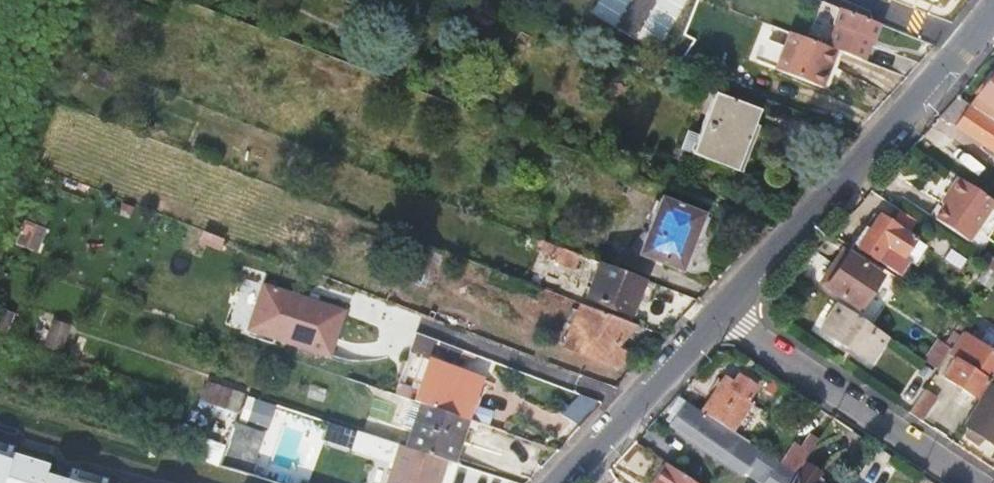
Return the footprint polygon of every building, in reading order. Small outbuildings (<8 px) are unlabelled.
[(872,42),(879,26),(836,9),(829,25),(834,27),(826,47),(833,50),(840,53),(857,59),(865,40),(872,42)] [(834,27),(829,25),(826,24),(817,44),(826,47),(834,27)] [(771,69),(818,88),(827,66),(833,50),(826,47),(817,44),(802,38),(786,32),(771,69)] [(833,50),(827,66),(834,68),(840,53),(833,50)] [(979,93),(980,94),(973,104),(993,119),(993,77),(989,84),(987,81),(979,93)] [(710,93),(695,135),(746,155),(755,133),(748,131),(755,111),(710,93)] [(993,147),(993,123),(970,107),(972,104),(959,96),(942,113),(993,147)] [(748,131),(755,133),(763,114),(755,111),(748,131)] [(746,155),(695,135),(689,152),(740,171),(746,155)] [(936,217),(974,242),(993,212),(993,198),(959,175),(949,190),(952,192),(936,217)] [(661,199),(651,223),(693,240),(703,215),(661,199)] [(855,243),(901,274),(911,259),(905,256),(916,238),(879,214),(878,216),(875,214),(869,223),(871,224),(870,227),(867,225),(855,243)] [(693,240),(651,223),(639,253),(681,269),(693,240)] [(577,253),(549,242),(544,256),(572,267),(577,253)] [(539,289),(421,244),(410,275),(423,280),(430,261),(483,281),(482,284),(533,304),(539,289)] [(826,285),(858,307),(881,273),(847,252),(826,285)] [(624,312),(638,277),(597,261),(583,296),(624,312)] [(976,279),(990,288),(993,283),(993,272),(985,266),(976,279)] [(820,330),(870,364),(890,337),(839,303),(820,330)] [(620,354),(644,329),(577,304),(568,326),(586,335),(571,352),(612,367),(622,355),(620,354)] [(347,367),(360,329),(304,309),(291,348),(347,367)] [(943,374),(976,397),(988,378),(989,380),(993,373),(993,350),(963,330),(948,352),(955,356),(943,374)] [(420,404),(462,418),(476,376),(425,359),(410,401),(420,404)] [(703,411),(751,443),(754,438),(750,436),(767,411),(750,400),(759,386),(750,380),(752,377),(737,368),(730,378),(726,375),(723,379),(719,377),(713,386),(717,389),(703,411)] [(928,382),(909,411),(921,419),(936,396),(928,390),(932,385),(928,382)] [(964,425),(969,428),(965,435),(977,443),(981,436),(993,444),(993,386),(991,384),(964,425)] [(222,463),(287,482),(310,482),(324,437),(336,440),(341,424),(244,394),(222,463)] [(703,411),(687,401),(673,422),(747,471),(762,450),(751,443),(703,411)] [(449,462),(462,418),(420,404),(405,448),(442,460),(449,462)] [(782,464),(797,473),(802,465),(806,460),(820,438),(814,434),(807,444),(799,439),(782,464)] [(9,447),(11,440),(0,437),(0,451),(7,453),(9,447)] [(442,460),(405,448),(395,445),(382,482),(435,482),(442,460)] [(43,468),(46,459),(9,447),(7,453),(0,451),(0,482),(93,482),(43,468)] [(762,450),(747,471),(764,482),(766,482),(780,462),(762,450)] [(93,482),(100,482),(104,472),(70,461),(69,465),(46,459),(43,468),(93,482)] [(802,465),(820,476),(823,471),(806,460),(802,465)] [(689,476),(681,470),(667,461),(653,482),(700,482),(689,476)] [(782,464),(780,462),(766,482),(790,482),(797,473),(782,464)] [(817,480),(820,476),(802,465),(797,473),(790,482),(822,482),(817,480)]
